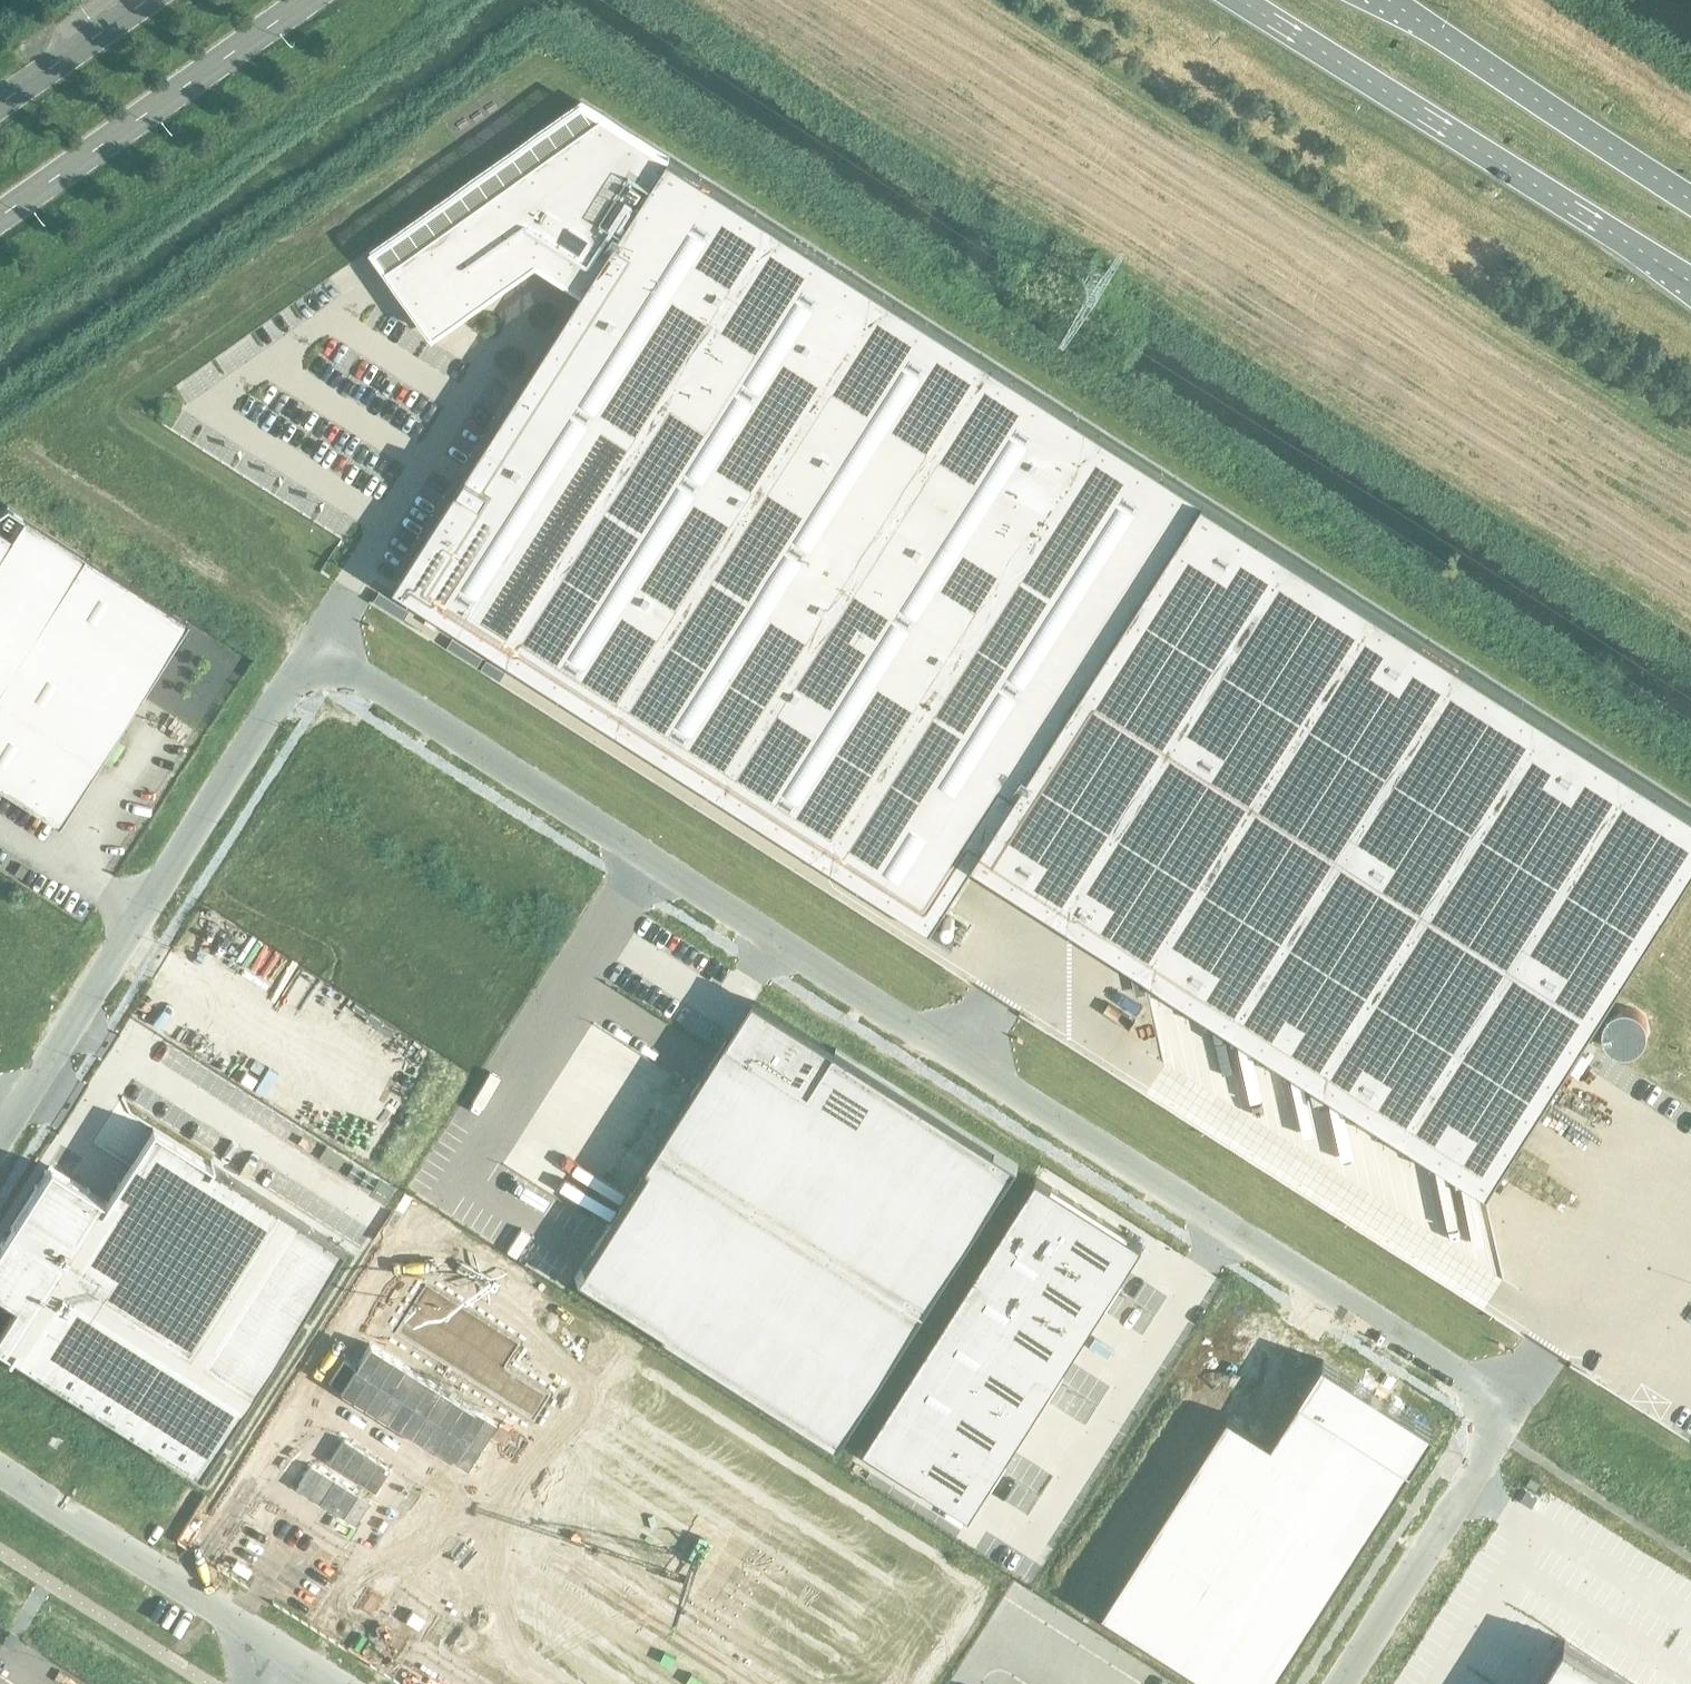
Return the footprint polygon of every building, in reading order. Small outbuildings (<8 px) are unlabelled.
[(374,248),(433,332),(537,259),(584,289),(395,584),(931,926),(975,858),(1488,1185),(1690,867),(1690,806),(583,101),(374,248)] [(0,509),(0,785),(58,822),(59,821),(38,808),(76,749),(96,762),(188,619),(7,504),(0,509)] [(726,1039),(575,1277),(839,1445),(1019,1164),(837,1048),(834,1052),(755,1002),(748,1014),(746,1012),(735,1029),(737,1031),(730,1041),(726,1039)] [(0,1244),(0,1346),(199,1473),(343,1247),(211,1162),(163,1237),(50,1165),(0,1244)] [(1007,1221),(1114,1289),(1144,1243),(1037,1175),(1007,1221)] [(1086,1334),(1114,1289),(1007,1221),(979,1266),(1086,1334)] [(1057,1380),(1086,1334),(979,1266),(950,1311),(1057,1380)] [(1028,1425),(1057,1380),(950,1311),(921,1356),(1028,1425)] [(999,1470),(1028,1425),(921,1356),(892,1401),(999,1470)] [(1103,1610),(1220,1683),(1272,1683),(1435,1429),(1322,1357),(1271,1438),(1229,1412),(1103,1610)] [(863,1447),(970,1516),(999,1470),(892,1401),(863,1447)] [(1541,1483),(1531,1477),(1526,1484),(1536,1491),(1541,1483)] [(1565,1639),(1537,1683),(1636,1683),(1565,1639)]
